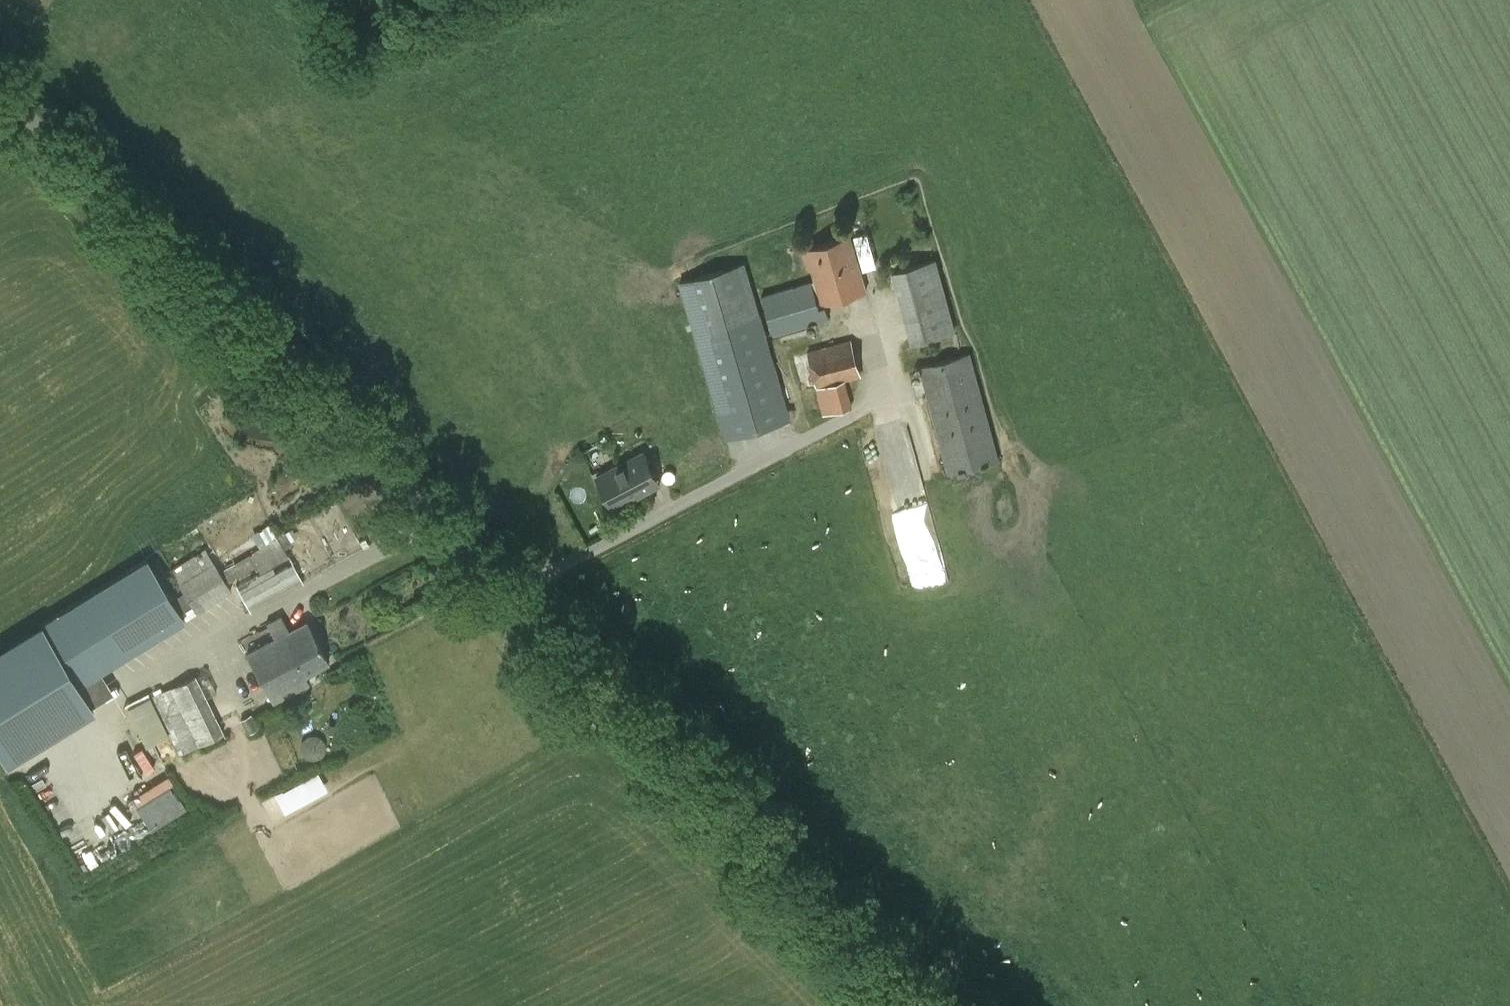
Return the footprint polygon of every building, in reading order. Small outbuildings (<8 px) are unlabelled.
[(825,302),(866,290),(850,237),(804,250),(810,270),(813,270),(816,281),(762,296),(774,336),(830,319),(825,302)] [(892,270),(896,288),(941,276),(937,258),(892,270)] [(791,420),(760,316),(744,262),(680,281),(727,439),(791,420)] [(861,375),(851,338),(806,351),(817,387),(861,375)] [(948,475),(1000,461),(971,353),(918,367),(948,475)] [(659,485),(643,453),(596,476),(612,509),(659,485)] [(221,566),(242,606),(300,575),(278,535),(221,566)] [(39,624),(0,647),(0,751),(7,762),(94,709),(79,686),(185,621),(180,612),(171,598),(146,557),(39,624)] [(183,590),(171,598),(180,612),(192,604),(196,611),(231,590),(214,561),(179,583),(183,590)] [(248,653),(270,694),(275,703),(310,685),(305,676),(329,663),(307,622),(290,631),(280,616),(265,624),(274,640),(248,653)] [(180,756),(224,734),(196,675),(151,697),(180,756)] [(143,746),(126,757),(131,765),(148,755),(143,746)] [(318,771),(273,793),(281,810),(326,788),(318,771)] [(169,785),(143,797),(149,810),(175,799),(169,785)] [(157,819),(182,806),(178,798),(153,811),(157,819)]
